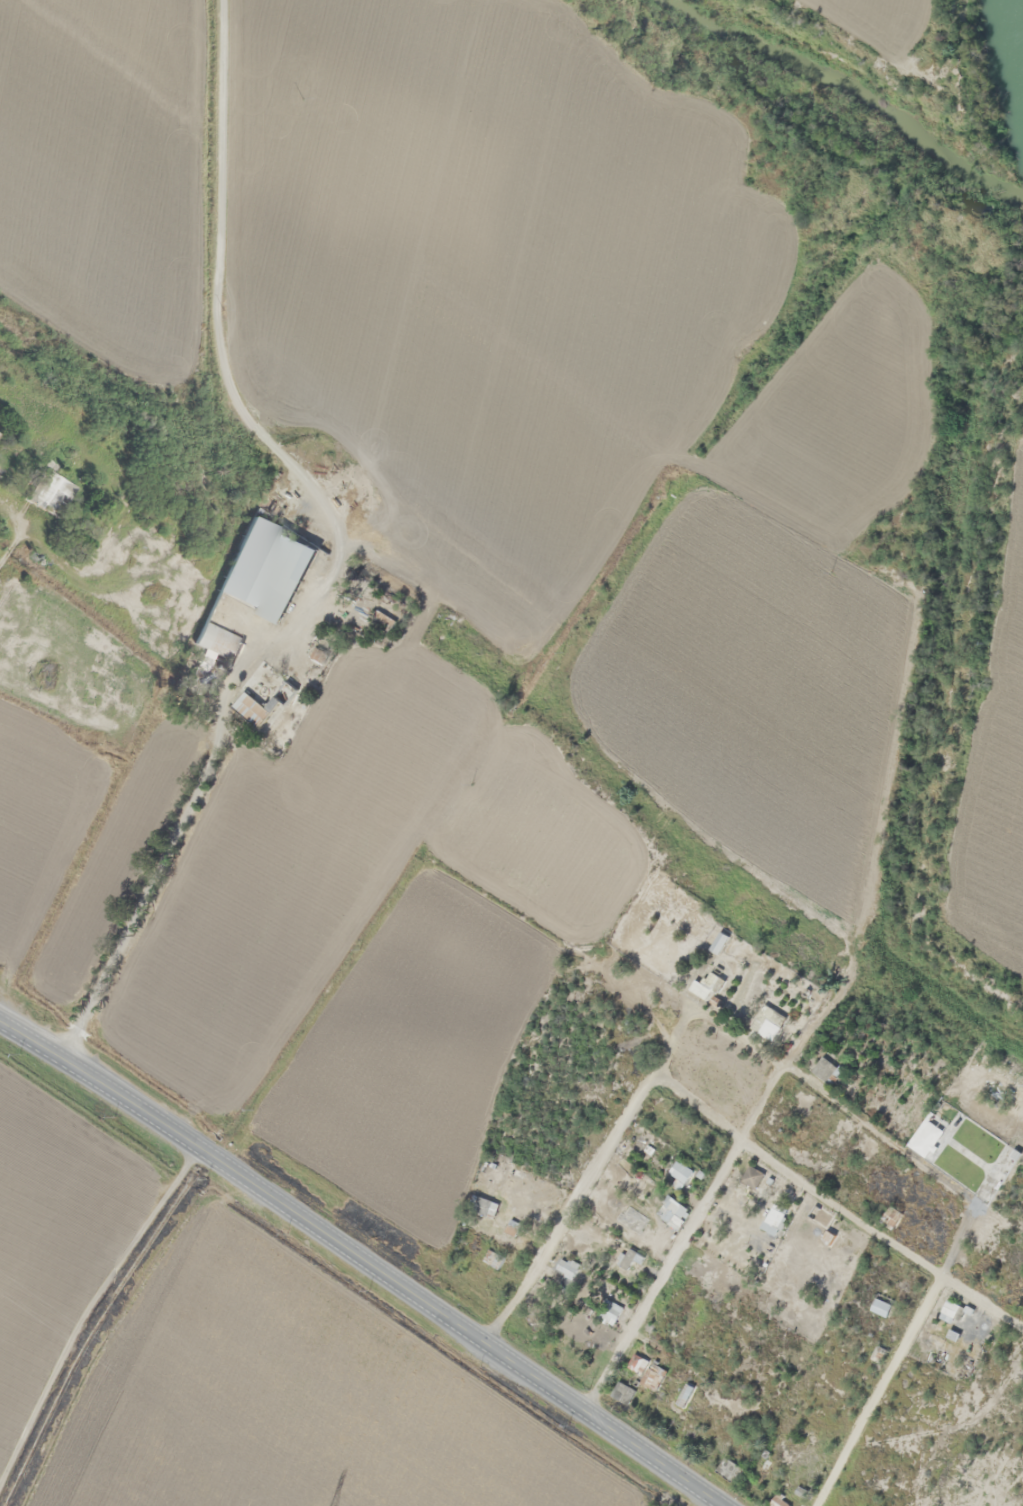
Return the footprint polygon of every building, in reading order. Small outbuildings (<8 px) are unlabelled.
[(738,933),(729,927),(716,944),(725,950),(738,933)] [(712,978),(704,973),(697,985),(713,995),(727,973),(718,968),(712,978)]
